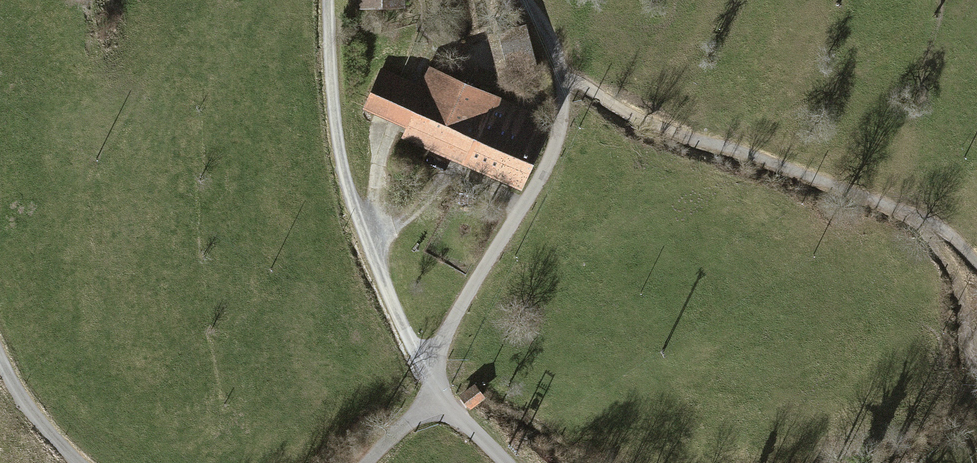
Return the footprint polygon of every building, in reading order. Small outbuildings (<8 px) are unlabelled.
[(526,30),(490,39),(504,93),(540,83),(526,30)] [(384,71),(363,113),(523,188),(551,127),(430,70),(421,89),(384,71)] [(472,381),(455,395),(466,408),(482,394),(472,381)]
